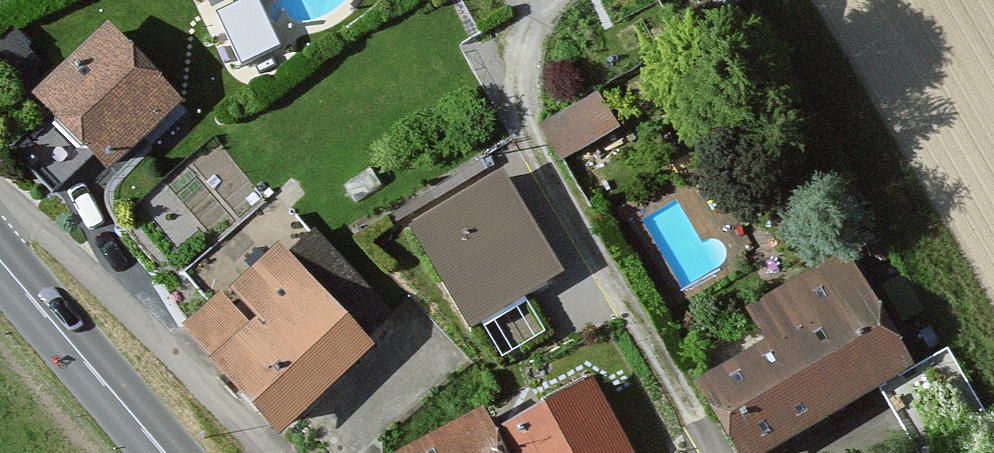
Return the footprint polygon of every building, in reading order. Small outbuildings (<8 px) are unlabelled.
[(211,18),(249,0),(202,0),(211,18)] [(117,35),(41,101),(108,178),(183,112),(117,35)] [(13,84),(39,62),(18,37),(0,53),(0,69),(13,84)] [(596,106),(546,133),(564,166),(614,139),(596,106)] [(505,182),(411,236),(469,337),(563,283),(505,182)] [(282,247),(189,334),(290,441),(382,355),(282,247)] [(737,452),(775,452),(912,371),(843,257),(744,317),(767,354),(701,394),(737,452)] [(507,439),(514,452),(626,452),(593,393),(507,439)] [(420,452),(507,452),(487,417),(420,452)]
